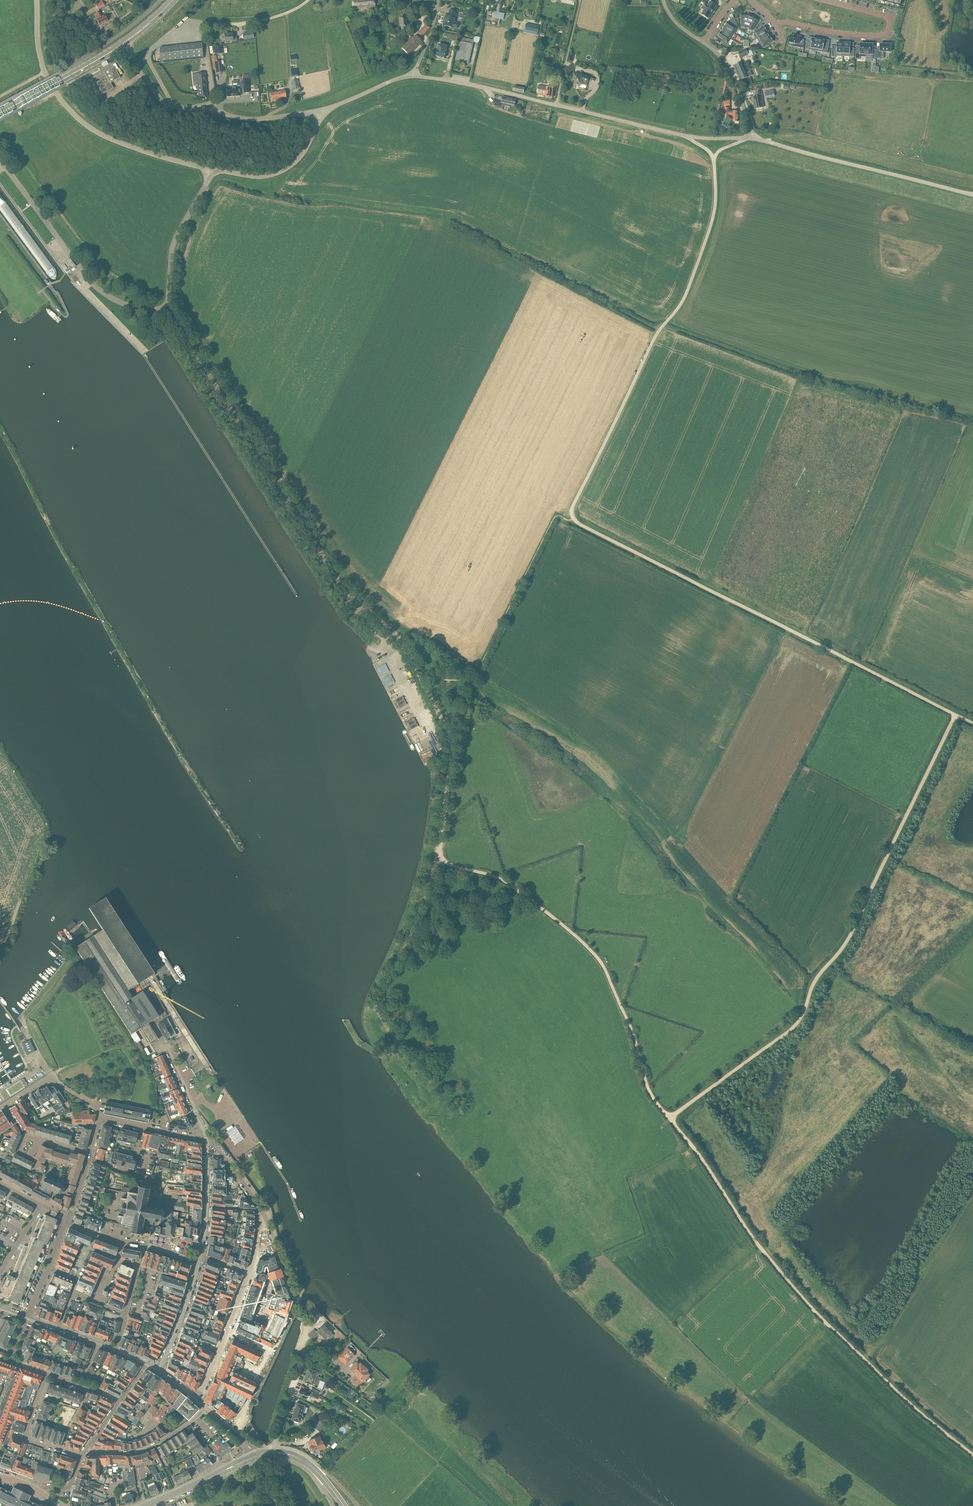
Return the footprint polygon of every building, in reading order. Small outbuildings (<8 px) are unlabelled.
[(375,0),(352,0),(353,8),(357,8),(357,9),(375,7),(375,0)] [(705,10),(702,14),(707,18),(716,6),(711,2),(708,5),(705,3),(702,8),(705,10)] [(452,27),(457,28),(458,25),(453,23),(455,17),(456,17),(457,11),(451,10),(450,16),(446,15),(443,25),(452,27)] [(102,16),(99,11),(96,13),(99,18),(96,20),(99,25),(108,21),(105,15),(102,16)] [(752,16),(750,15),(749,15),(741,14),(740,27),(752,31),(758,20),(752,16)] [(401,26),(402,30),(407,29),(406,25),(408,25),(409,24),(408,17),(407,17),(400,18),(399,18),(400,25),(401,26)] [(727,22),(725,26),(735,33),(738,28),(736,28),(738,26),(733,17),(731,17),(728,22),(727,22)] [(524,32),(537,35),(539,26),(526,23),(524,32)] [(422,37),(430,28),(426,24),(418,33),(422,37)] [(725,26),(722,31),(731,38),(735,33),(725,26)] [(757,38),(767,32),(766,31),(767,31),(764,26),(761,28),(761,27),(758,29),(758,30),(754,33),(757,38)] [(253,31),(243,33),(244,39),(254,38),(253,31)] [(728,43),(731,38),(722,31),(721,32),(718,36),(724,40),(724,41),(727,43),(727,42),(728,43)] [(767,32),(757,38),(760,42),(770,36),(767,32)] [(791,34),(789,42),(796,43),(795,47),(803,48),(804,40),(800,39),(801,36),(797,35),(798,35),(794,34),(794,35),(791,34)] [(416,35),(402,48),(409,55),(422,42),(416,35)] [(770,36),(760,42),(763,47),(764,48),(767,46),(767,45),(773,41),(770,37),(770,36)] [(816,51),(818,38),(812,37),(811,42),(807,41),(806,49),(816,51)] [(824,39),(818,38),(816,51),(827,53),(829,45),(824,44),(824,39)] [(460,41),(455,60),(469,64),(473,44),(460,41)] [(832,46),(831,56),(836,57),(836,56),(843,56),(843,42),(837,41),(837,46),(832,46)] [(843,42),(843,56),(854,57),(854,48),(850,48),(850,42),(843,42)] [(159,48),(161,64),(204,59),(202,43),(159,48)] [(856,50),(855,58),(860,58),(860,56),(866,57),(866,43),(860,43),(860,50),(856,50)] [(866,43),(866,57),(872,57),(872,59),(875,59),(876,52),(872,52),(872,44),(866,43)] [(444,58),(447,46),(439,44),(436,56),(444,58)] [(877,48),(876,58),(881,58),(881,51),(890,52),(891,44),(881,44),(881,48),(877,48)] [(755,51),(752,51),(751,50),(747,52),(746,50),(738,53),(740,58),(748,55),(749,57),(754,55),(753,55),(756,53),(755,51)] [(211,56),(213,70),(216,69),(216,73),(222,72),(221,61),(217,61),(216,55),(211,56)] [(751,71),(747,73),(742,62),(735,65),(741,80),(752,75),(751,71)] [(103,94),(114,88),(111,83),(120,78),(114,67),(104,72),(106,77),(96,83),(103,94)] [(84,78),(94,73),(92,69),(82,74),(84,78)] [(208,97),(205,73),(192,74),(193,85),(197,85),(199,98),(208,97)] [(572,80),(575,80),(574,85),(580,86),(580,84),(587,86),(589,77),(574,74),(572,80)] [(248,78),(243,79),(244,87),(240,87),(238,87),(238,85),(232,86),(232,88),(227,88),(228,96),(240,96),(240,91),(244,90),(244,93),(249,92),(248,78)] [(545,95),(545,96),(553,98),(554,88),(538,86),(537,94),(545,95)] [(286,98),(285,90),(271,93),(272,101),(286,98)] [(763,107),(762,99),(763,99),(761,91),(755,93),(756,97),(753,97),(755,109),(763,107)] [(20,115),(21,115),(22,114),(22,112),(20,107),(14,97),(12,96),(11,95),(10,97),(10,99),(19,114),(20,115)] [(503,96),(502,102),(494,100),(493,106),(499,107),(499,108),(503,109),(503,108),(504,103),(515,106),(516,99),(503,96)] [(738,111),(732,111),(732,112),(730,112),(730,108),(724,108),(724,119),(730,119),(730,116),(732,116),(732,122),(738,122),(738,111)] [(22,140),(27,151),(34,147),(29,137),(22,140)] [(76,266),(69,257),(60,265),(67,273),(76,266)] [(377,667),(381,675),(389,671),(386,663),(377,667)] [(386,686),(395,683),(391,674),(383,678),(386,686)] [(395,686),(389,689),(392,695),(398,692),(395,686)] [(403,697),(396,700),(399,708),(406,705),(403,697)] [(85,941),(75,948),(84,961),(94,977),(131,1035),(136,1032),(141,1029),(149,1042),(151,1044),(159,1039),(151,1028),(153,1027),(150,1022),(159,1016),(158,1014),(155,1010),(143,991),(135,996),(132,993),(130,994),(128,990),(138,984),(156,972),(154,968),(152,969),(140,951),(129,933),(117,916),(106,899),(105,898),(89,908),(103,930),(102,930),(92,937),(92,938),(90,939),(89,940),(86,942),(85,941)] [(158,1025),(163,1036),(165,1040),(165,1041),(166,1042),(167,1042),(168,1041),(168,1040),(167,1039),(171,1038),(177,1034),(168,1017),(161,1021),(162,1022),(158,1025)] [(29,1055),(36,1052),(30,1040),(21,1044),(27,1055),(29,1055)] [(151,1065),(165,1060),(162,1055),(156,1058),(157,1061),(153,1063),(151,1060),(148,1061),(151,1065)] [(167,1065),(165,1060),(151,1065),(151,1066),(153,1068),(156,1067),(156,1066),(159,1064),(160,1067),(167,1065)] [(169,1070),(167,1065),(160,1067),(162,1070),(158,1072),(158,1071),(152,1073),(153,1076),(159,1074),(169,1070)] [(171,1075),(169,1070),(159,1074),(153,1076),(155,1079),(159,1077),(159,1076),(163,1074),(165,1077),(171,1075)] [(159,1088),(174,1081),(172,1076),(164,1079),(165,1082),(160,1085),(160,1084),(158,1085),(159,1088)] [(20,1081),(1,1093),(5,1099),(24,1087),(20,1081)] [(177,1087),(174,1081),(159,1088),(158,1088),(159,1091),(167,1087),(169,1091),(177,1087)] [(43,1087),(51,1099),(53,1098),(57,1103),(52,1107),(56,1112),(57,1112),(63,1108),(61,1105),(66,1102),(60,1092),(61,1092),(59,1089),(58,1090),(57,1088),(55,1089),(53,1086),(48,1089),(47,1087),(46,1088),(45,1086),(43,1087)] [(43,1104),(51,1099),(43,1087),(35,1092),(36,1093),(43,1104)] [(172,1098),(180,1095),(177,1089),(161,1096),(162,1098),(167,1096),(167,1097),(171,1095),(172,1098)] [(117,1100),(118,1092),(116,1092),(116,1094),(115,1096),(115,1098),(109,1097),(109,1095),(110,1093),(110,1091),(108,1090),(107,1098),(117,1100)] [(36,1109),(43,1104),(36,1093),(34,1094),(34,1093),(28,1097),(36,1109)] [(180,1095),(172,1098),(174,1102),(164,1106),(166,1108),(173,1105),(183,1101),(180,1095)] [(23,1112),(24,1114),(31,1110),(28,1106),(30,1105),(28,1102),(26,1103),(23,1098),(16,1102),(17,1104),(23,1112)] [(183,1101),(173,1105),(176,1111),(185,1107),(183,1101)] [(106,1102),(103,1114),(148,1123),(150,1111),(106,1102)] [(11,1111),(15,1117),(23,1112),(17,1104),(11,1108),(12,1110),(11,1111)] [(175,1112),(176,1114),(179,1113),(180,1116),(188,1113),(185,1107),(176,1111),(175,1112)] [(90,1115),(89,1110),(73,1114),(73,1115),(72,1115),(72,1123),(93,1123),(95,1114),(90,1115)] [(1,1132),(13,1125),(9,1118),(7,1119),(3,1112),(1,1114),(0,1112),(0,1131),(1,1132)] [(23,1131),(24,1130),(29,1123),(24,1114),(23,1112),(15,1117),(23,1131)] [(193,1125),(189,1116),(183,1118),(185,1122),(183,1123),(178,1122),(177,1121),(171,1123),(171,1124),(169,1123),(169,1127),(188,1131),(193,1125)] [(29,1123),(24,1130),(34,1133),(36,1126),(36,1125),(29,1123)] [(45,1137),(47,1129),(48,1125),(44,1124),(43,1128),(36,1126),(34,1133),(34,1134),(45,1137)] [(14,1132),(13,1132),(20,1134),(21,1132),(16,1125),(11,1128),(14,1132)] [(54,1140),(56,1132),(58,1126),(53,1125),(51,1130),(47,1129),(45,1137),(54,1140)] [(62,1142),(65,1134),(66,1130),(62,1129),(61,1133),(56,1132),(54,1140),(62,1142)] [(65,1134),(62,1142),(69,1144),(72,1136),(73,1131),(71,1130),(69,1135),(65,1134)] [(158,1149),(160,1144),(162,1135),(144,1131),(142,1135),(144,1136),(141,1148),(145,1149),(146,1147),(150,1148),(150,1147),(154,1148),(154,1150),(158,1151),(158,1149)] [(22,1135),(20,1134),(13,1132),(11,1137),(19,1141),(22,1135)] [(173,1147),(174,1144),(169,1143),(170,1138),(162,1135),(160,1144),(173,1147)] [(9,1143),(17,1146),(19,1141),(11,1137),(10,1139),(7,1137),(5,1141),(9,1143)] [(202,1144),(186,1141),(186,1144),(185,1143),(184,1145),(183,1145),(183,1146),(185,1146),(185,1149),(201,1152),(202,1144)] [(17,1146),(9,1143),(7,1148),(1,1145),(0,1148),(13,1154),(17,1146)] [(201,1158),(201,1152),(185,1149),(185,1146),(183,1146),(183,1145),(179,1145),(178,1145),(174,1144),(173,1147),(174,1149),(173,1153),(175,1154),(187,1156),(201,1158)] [(45,1147),(41,1145),(37,1153),(46,1157),(50,1159),(52,1151),(53,1149),(45,1147)] [(97,1154),(112,1157),(113,1152),(110,1151),(110,1154),(105,1153),(106,1150),(99,1148),(97,1154)] [(158,1149),(158,1151),(157,1156),(171,1159),(173,1153),(171,1152),(171,1151),(165,1150),(165,1151),(158,1149)] [(67,1162),(68,1162),(70,1156),(68,1156),(69,1154),(65,1153),(64,1154),(52,1151),(50,1159),(52,1159),(51,1160),(66,1165),(67,1162)] [(38,1161),(38,1162),(42,1164),(46,1157),(37,1153),(34,1158),(38,1161)] [(71,1153),(70,1156),(68,1162),(74,1164),(75,1163),(82,1165),(85,1155),(78,1153),(78,1155),(71,1153)] [(112,1157),(97,1154),(96,1159),(103,1161),(104,1158),(109,1159),(108,1162),(110,1163),(112,1157)] [(186,1161),(172,1158),(172,1162),(178,1163),(178,1161),(184,1162),(183,1164),(179,1163),(179,1165),(181,1165),(185,1166),(193,1168),(193,1167),(201,1169),(201,1164),(194,1162),(194,1163),(186,1161)] [(221,1170),(221,1164),(221,1158),(213,1158),(212,1170),(221,1170)] [(170,1168),(168,1168),(169,1162),(161,1160),(160,1160),(159,1161),(158,1162),(158,1163),(157,1166),(154,1165),(151,1175),(158,1176),(157,1177),(164,1179),(167,1186),(168,1186),(168,1180),(169,1179),(171,1169),(170,1168)] [(29,1161),(26,1168),(27,1169),(28,1168),(31,1170),(34,1163),(29,1161)] [(46,1167),(42,1164),(38,1162),(34,1168),(43,1173),(46,1167)] [(83,1166),(82,1165),(75,1163),(74,1164),(73,1169),(71,1168),(69,1175),(78,1178),(81,1170),(83,1166)] [(201,1175),(201,1169),(193,1167),(193,1168),(185,1166),(181,1165),(179,1165),(171,1163),(170,1168),(171,1169),(201,1175)] [(224,1164),(221,1164),(221,1170),(212,1170),(212,1182),(224,1182),(224,1183),(226,1184),(231,1184),(231,1183),(233,1183),(233,1177),(228,1177),(228,1175),(224,1175),(224,1164)] [(201,1175),(171,1169),(169,1179),(168,1180),(168,1186),(176,1187),(188,1189),(189,1181),(201,1183),(201,1175)] [(0,1170),(0,1176),(8,1180),(11,1174),(3,1170),(2,1171),(0,1170)] [(33,1180),(26,1176),(25,1175),(22,1180),(11,1174),(8,1180),(15,1184),(33,1194),(36,1190),(39,1183),(41,1178),(35,1175),(33,1180)] [(36,1190),(33,1194),(46,1201),(48,1197),(49,1197),(52,1191),(52,1192),(53,1190),(59,1193),(59,1194),(60,1194),(60,1193),(62,1192),(63,1193),(64,1192),(63,1191),(64,1188),(66,1188),(64,1187),(63,1185),(64,1184),(64,1183),(63,1184),(47,1177),(47,1175),(46,1175),(45,1176),(44,1177),(45,1178),(41,1186),(42,1186),(41,1187),(39,1186),(37,1191),(36,1190)] [(75,1186),(78,1178),(69,1175),(66,1183),(71,1184),(71,1185),(75,1186)] [(201,1189),(201,1183),(189,1181),(188,1189),(201,1189)] [(212,1194),(226,1195),(226,1184),(224,1183),(224,1182),(212,1182),(212,1194)] [(75,1186),(71,1185),(70,1186),(69,1185),(68,1188),(68,1190),(68,1192),(73,1193),(74,1189),(75,1190),(76,1187),(75,1186)] [(163,1200),(158,1199),(153,1198),(154,1193),(149,1192),(149,1190),(151,1189),(151,1188),(149,1188),(139,1187),(138,1185),(137,1186),(139,1188),(138,1189),(123,1187),(122,1192),(123,1192),(122,1194),(121,1197),(122,1197),(121,1200),(120,1205),(119,1210),(119,1209),(118,1215),(118,1218),(117,1218),(117,1221),(117,1223),(115,1223),(131,1227),(130,1232),(129,1233),(129,1234),(131,1233),(140,1234),(141,1236),(142,1235),(149,1237),(150,1231),(152,1225),(153,1225),(153,1224),(154,1223),(156,1223),(156,1221),(156,1220),(159,1221),(160,1223),(161,1222),(160,1221),(163,1218),(164,1219),(165,1218),(164,1217),(164,1214),(166,1214),(166,1213),(164,1213),(162,1210),(164,1207),(165,1204),(163,1200)] [(176,1187),(176,1192),(183,1193),(188,1194),(201,1196),(201,1189),(188,1189),(176,1187)] [(94,1194),(92,1193),(91,1193),(91,1194),(84,1192),(82,1199),(89,1201),(91,1196),(93,1196),(94,1194)] [(66,1194),(65,1196),(64,1195),(63,1199),(64,1199),(63,1203),(64,1203),(63,1205),(63,1210),(66,1211),(69,1206),(72,1195),(67,1193),(66,1194)] [(233,1202),(233,1201),(233,1196),(226,1195),(212,1194),(212,1200),(225,1202),(226,1201),(233,1202)] [(240,1198),(240,1202),(240,1207),(255,1208),(256,1207),(247,1200),(243,1194),(240,1198)] [(6,1203),(12,1206),(16,1198),(10,1195),(6,1203)] [(52,1199),(49,1203),(55,1206),(50,1214),(55,1216),(59,1209),(61,1210),(62,1208),(62,1206),(60,1205),(60,1203),(62,1203),(62,1200),(59,1198),(59,1200),(55,1197),(53,1200),(52,1199)] [(18,1209),(22,1202),(16,1198),(12,1206),(18,1209)] [(88,1204),(89,1201),(82,1199),(80,1204),(87,1206),(87,1207),(92,1209),(93,1206),(88,1204)] [(192,1206),(201,1209),(201,1202),(187,1199),(186,1204),(192,1206)] [(24,1212),(28,1205),(22,1202),(18,1209),(24,1212)] [(178,1203),(172,1202),(172,1209),(185,1211),(185,1212),(188,1212),(189,1205),(185,1205),(185,1204),(181,1203),(178,1203)] [(80,1204),(78,1208),(85,1210),(85,1211),(85,1212),(90,1213),(91,1211),(86,1209),(87,1207),(87,1206),(80,1204)] [(33,1208),(28,1205),(24,1212),(29,1215),(33,1208)] [(201,1221),(201,1209),(192,1206),(191,1220),(196,1221),(197,1221),(201,1221)] [(78,1208),(76,1215),(88,1219),(89,1217),(84,1215),(85,1212),(85,1211),(85,1210),(78,1208)] [(232,1215),(232,1210),(212,1208),(211,1217),(224,1219),(225,1212),(229,1213),(228,1214),(232,1215)] [(174,1237),(177,1218),(178,1212),(169,1211),(167,1221),(161,1225),(162,1228),(166,1227),(165,1235),(174,1237)] [(10,1272),(8,1275),(8,1274),(7,1278),(0,1294),(20,1302),(44,1244),(47,1245),(57,1220),(44,1214),(42,1219),(40,1218),(28,1247),(24,1245),(12,1273),(10,1272)] [(88,1219),(76,1215),(74,1220),(72,1220),(72,1222),(81,1225),(82,1220),(87,1222),(87,1221),(88,1219)] [(241,1229),(245,1230),(254,1232),(255,1228),(254,1218),(246,1216),(246,1223),(243,1222),(241,1229)] [(101,1222),(89,1217),(88,1219),(87,1221),(87,1222),(84,1226),(99,1232),(101,1222)] [(174,1237),(182,1239),(184,1223),(183,1223),(184,1219),(177,1218),(174,1237)] [(231,1221),(211,1218),(211,1222),(211,1223),(225,1225),(230,1226),(231,1226),(234,1227),(234,1225),(231,1224),(231,1221)] [(186,1240),(192,1241),(193,1235),(192,1234),(193,1233),(195,1221),(196,1221),(191,1220),(191,1222),(190,1224),(190,1227),(188,1226),(186,1240)] [(190,1224),(191,1222),(185,1221),(184,1223),(182,1239),(186,1240),(188,1226),(190,1227),(190,1224)] [(199,1235),(201,1226),(197,1226),(197,1221),(196,1221),(195,1221),(193,1233),(199,1235)] [(92,1238),(69,1228),(66,1236),(67,1236),(65,1240),(64,1240),(55,1267),(68,1273),(69,1272),(80,1277),(74,1290),(108,1304),(122,1310),(125,1303),(131,1278),(135,1269),(122,1264),(113,1260),(115,1255),(116,1255),(118,1247),(95,1239),(95,1240),(92,1238)] [(244,1236),(245,1236),(246,1236),(253,1238),(254,1232),(245,1230),(244,1236)] [(240,1236),(239,1240),(242,1241),(243,1241),(252,1245),(253,1238),(246,1236),(245,1236),(244,1236),(241,1235),(240,1236)] [(210,1237),(209,1244),(219,1246),(220,1243),(222,1243),(223,1243),(223,1242),(224,1239),(210,1236),(210,1237)] [(242,1242),(241,1245),(243,1246),(243,1248),(242,1248),(243,1249),(251,1251),(252,1245),(243,1241),(242,1241),(242,1242)] [(208,1252),(207,1255),(220,1260),(225,1247),(219,1246),(209,1244),(209,1247),(208,1252)] [(225,1247),(220,1260),(229,1263),(231,1256),(228,1255),(230,1250),(231,1249),(225,1247)] [(141,1252),(123,1248),(121,1257),(130,1258),(129,1260),(132,1260),(131,1262),(133,1262),(134,1259),(140,1260),(141,1252)] [(242,1248),(240,1253),(240,1254),(250,1257),(251,1251),(243,1249),(242,1248)] [(141,1266),(147,1267),(151,1252),(146,1251),(141,1266)] [(151,1252),(147,1267),(152,1269),(154,1262),(156,1254),(151,1252)] [(161,1264),(164,1256),(156,1254),(154,1262),(159,1263),(161,1264)] [(240,1254),(239,1258),(243,1259),(243,1261),(248,1262),(250,1257),(240,1254)] [(254,1279),(240,1317),(251,1320),(267,1275),(268,1275),(275,1296),(290,1300),(280,1269),(278,1262),(279,1262),(276,1255),(268,1257),(269,1259),(264,1260),(259,1258),(255,1272),(259,1273),(257,1279),(256,1278),(254,1279)] [(161,1264),(159,1263),(159,1265),(161,1265),(159,1272),(163,1273),(168,1258),(164,1256),(161,1264)] [(169,1267),(174,1269),(177,1261),(168,1258),(163,1273),(167,1274),(169,1267)] [(239,1258),(238,1259),(242,1260),(240,1263),(239,1267),(245,1269),(248,1262),(243,1261),(243,1259),(239,1258)] [(206,1260),(204,1268),(221,1274),(223,1271),(220,1270),(221,1266),(206,1260)] [(154,1262),(152,1269),(159,1272),(161,1265),(159,1265),(159,1263),(154,1262)] [(181,1263),(179,1270),(188,1273),(191,1265),(181,1263)] [(188,1273),(179,1270),(178,1271),(174,1269),(169,1267),(167,1274),(187,1280),(188,1273)] [(204,1268),(203,1274),(223,1282),(224,1282),(225,1279),(226,1277),(225,1277),(221,1275),(221,1274),(204,1268)] [(229,1269),(225,1277),(226,1277),(230,1279),(232,1280),(234,1274),(235,1271),(229,1269)] [(234,1274),(232,1280),(239,1283),(243,1275),(235,1271),(234,1274)] [(53,1273),(49,1283),(70,1292),(74,1282),(53,1273)] [(202,1274),(200,1283),(214,1288),(218,1290),(218,1289),(219,1289),(220,1289),(221,1287),(223,1282),(203,1274),(202,1274)] [(164,1291),(164,1292),(169,1293),(169,1292),(182,1296),(186,1283),(161,1275),(158,1284),(164,1286),(162,1291),(156,1289),(156,1291),(162,1293),(163,1291),(164,1291)] [(226,1277),(225,1279),(229,1282),(228,1285),(236,1288),(239,1283),(232,1280),(230,1279),(226,1277)] [(49,1283),(44,1295),(66,1302),(70,1292),(49,1283)] [(199,1284),(198,1287),(208,1290),(208,1291),(212,1292),(214,1289),(214,1288),(200,1283),(199,1284)] [(221,1287),(220,1289),(222,1290),(234,1294),(236,1288),(228,1285),(225,1284),(224,1288),(221,1287)] [(198,1288),(197,1292),(210,1297),(212,1292),(208,1291),(208,1290),(198,1287),(198,1288)] [(218,1290),(217,1293),(217,1294),(232,1300),(234,1294),(222,1290),(220,1289),(219,1289),(218,1289),(218,1290)] [(153,1298),(162,1301),(163,1299),(164,1299),(165,1296),(164,1295),(163,1299),(160,1298),(161,1294),(155,1292),(153,1298)] [(164,1295),(165,1296),(166,1296),(165,1297),(181,1301),(182,1296),(169,1292),(169,1293),(164,1292),(163,1295),(164,1295)] [(197,1292),(195,1296),(209,1301),(209,1299),(214,1301),(214,1300),(215,1299),(210,1297),(197,1292)] [(216,1297),(219,1298),(218,1302),(222,1304),(222,1305),(229,1307),(231,1301),(232,1300),(217,1294),(216,1294),(216,1297)] [(50,1302),(51,1302),(54,1304),(57,1305),(56,1308),(63,1310),(66,1302),(44,1295),(42,1299),(50,1302)] [(266,1328),(264,1331),(276,1337),(276,1336),(277,1337),(278,1334),(281,1326),(282,1326),(282,1325),(283,1323),(285,1319),(284,1319),(291,1301),(290,1301),(275,1296),(272,1295),(266,1311),(272,1314),(266,1327),(266,1328)] [(163,1299),(162,1301),(164,1302),(164,1301),(179,1306),(181,1301),(165,1297),(166,1296),(165,1296),(164,1299),(163,1299)] [(195,1296),(194,1300),(207,1305),(209,1301),(195,1296)] [(157,1304),(162,1306),(177,1312),(179,1306),(164,1301),(164,1302),(162,1301),(153,1298),(153,1299),(151,1299),(150,1301),(157,1304)] [(43,1310),(48,1312),(48,1311),(51,1302),(50,1302),(42,1299),(38,1308),(43,1310)] [(192,1304),(191,1307),(211,1314),(216,1316),(218,1317),(219,1314),(217,1313),(218,1311),(216,1310),(211,1308),(211,1306),(209,1305),(208,1308),(206,1307),(207,1305),(194,1300),(192,1304)] [(72,1311),(73,1312),(74,1309),(81,1312),(83,1304),(76,1302),(73,1301),(72,1304),(73,1305),(70,1311),(72,1311)] [(211,1306),(211,1308),(216,1310),(218,1311),(227,1314),(229,1307),(222,1305),(222,1304),(218,1302),(217,1304),(215,1304),(213,1307),(211,1306)] [(142,1309),(143,1309),(154,1313),(156,1308),(147,1304),(144,1303),(142,1309)] [(102,1310),(88,1304),(84,1315),(85,1316),(86,1315),(92,1317),(92,1318),(98,1321),(98,1319),(99,1317),(100,1313),(102,1310)] [(156,1307),(156,1308),(160,1310),(175,1316),(177,1312),(162,1306),(161,1309),(156,1307)] [(191,1308),(189,1314),(201,1318),(202,1318),(204,1318),(208,1320),(209,1320),(211,1315),(211,1314),(191,1307),(191,1308)] [(40,1318),(43,1310),(38,1308),(35,1316),(40,1318)] [(54,1313),(51,1321),(58,1323),(63,1310),(59,1309),(56,1308),(54,1312),(54,1313)] [(71,1316),(72,1311),(70,1311),(70,1310),(68,1309),(62,1324),(74,1328),(77,1320),(75,1319),(76,1317),(71,1316)] [(158,1315),(154,1313),(143,1309),(141,1314),(142,1314),(150,1317),(154,1319),(172,1326),(174,1321),(158,1315)] [(160,1310),(158,1315),(174,1321),(175,1316),(160,1310)] [(51,1321),(54,1313),(48,1311),(48,1312),(44,1319),(51,1321)] [(80,1331),(85,1316),(84,1315),(73,1312),(72,1311),(71,1316),(76,1317),(75,1319),(77,1320),(74,1328),(80,1331)] [(143,1319),(140,1319),(139,1318),(129,1314),(128,1319),(141,1323),(143,1319)] [(172,1326),(154,1319),(152,1322),(149,1321),(150,1317),(142,1314),(140,1319),(143,1319),(144,1320),(143,1323),(154,1327),(154,1325),(170,1331),(172,1326)] [(189,1314),(187,1319),(202,1324),(204,1318),(202,1318),(201,1318),(189,1314)] [(92,1318),(85,1316),(80,1331),(87,1333),(92,1318)] [(216,1317),(214,1322),(215,1322),(223,1325),(225,1319),(218,1317),(216,1316),(216,1317)] [(238,1324),(235,1331),(247,1337),(254,1340),(261,1343),(271,1347),(273,1346),(277,1337),(276,1336),(276,1337),(264,1331),(266,1328),(261,1325),(254,1322),(251,1321),(240,1317),(237,1323),(238,1324)] [(98,1321),(92,1318),(87,1333),(92,1336),(98,1321)] [(203,1325),(201,1329),(219,1335),(223,1325),(215,1322),(214,1322),(209,1320),(208,1320),(204,1318),(202,1324),(202,1325),(203,1325)] [(5,1319),(0,1328),(3,1329),(0,1335),(0,1347),(5,1349),(17,1324),(5,1319)] [(101,1319),(98,1327),(104,1330),(104,1328),(113,1332),(118,1333),(121,1321),(115,1319),(114,1324),(101,1319)] [(187,1319),(185,1323),(201,1329),(203,1325),(202,1325),(202,1324),(187,1319)] [(127,1326),(134,1329),(136,1323),(136,1322),(129,1320),(127,1326)] [(136,1329),(138,1323),(136,1323),(134,1329),(138,1331),(136,1334),(133,1332),(127,1350),(132,1352),(138,1338),(141,1331),(138,1330),(136,1329)] [(185,1323),(180,1338),(194,1344),(198,1335),(201,1336),(203,1336),(202,1337),(217,1343),(219,1335),(201,1329),(185,1323)] [(41,1328),(31,1325),(26,1338),(32,1340),(33,1339),(36,1341),(41,1328)] [(154,1325),(154,1327),(153,1328),(155,1329),(168,1334),(170,1331),(154,1325)] [(331,1333),(326,1328),(323,1325),(319,1329),(318,1329),(318,1330),(316,1332),(313,1329),(308,1335),(313,1339),(319,1333),(324,1338),(323,1339),(326,1342),(333,1335),(331,1333)] [(138,1331),(134,1329),(127,1326),(125,1329),(129,1331),(123,1348),(127,1350),(133,1332),(136,1334),(138,1331)] [(104,1328),(104,1330),(98,1327),(95,1336),(103,1339),(102,1339),(107,1341),(110,1342),(113,1332),(104,1328)] [(46,1329),(41,1328),(36,1341),(36,1342),(38,1343),(39,1342),(40,1342),(46,1329)] [(52,1331),(46,1329),(40,1342),(45,1344),(47,1341),(47,1342),(49,1340),(52,1331)] [(129,1331),(125,1329),(121,1339),(119,1346),(123,1348),(129,1331)] [(168,1334),(155,1329),(152,1334),(166,1340),(168,1334)] [(47,1342),(55,1345),(56,1343),(59,1335),(52,1331),(49,1340),(47,1342)] [(152,1334),(150,1339),(164,1345),(166,1340),(152,1334)] [(56,1343),(55,1345),(53,1352),(58,1354),(64,1358),(67,1352),(69,1353),(69,1352),(73,1340),(59,1335),(56,1343)] [(137,1354),(141,1345),(145,1336),(143,1335),(141,1340),(138,1338),(132,1352),(137,1354)] [(29,1347),(32,1340),(26,1338),(23,1345),(29,1347)] [(178,1341),(178,1344),(186,1347),(186,1348),(194,1352),(195,1349),(197,1346),(194,1344),(180,1338),(179,1339),(178,1341)] [(211,1386),(204,1402),(209,1404),(209,1406),(212,1407),(213,1407),(217,1410),(220,1406),(218,1405),(221,1402),(220,1401),(226,1387),(249,1398),(257,1383),(233,1371),(240,1357),(256,1364),(262,1351),(252,1347),(253,1346),(250,1344),(250,1346),(234,1338),(233,1340),(229,1348),(230,1348),(216,1378),(215,1377),(211,1386)] [(164,1345),(150,1339),(148,1343),(162,1348),(164,1345)] [(75,1352),(78,1342),(73,1340),(69,1352),(69,1353),(73,1355),(75,1352)] [(81,1365),(84,1361),(78,1357),(80,1354),(84,1345),(84,1344),(78,1342),(75,1352),(73,1355),(70,1360),(75,1363),(76,1362),(79,1364),(81,1365)] [(148,1343),(146,1347),(152,1350),(159,1353),(162,1348),(148,1343)] [(177,1345),(176,1348),(185,1353),(188,1354),(192,1356),(194,1352),(186,1348),(186,1347),(178,1344),(177,1345)] [(28,1351),(33,1353),(36,1349),(29,1347),(23,1345),(21,1348),(26,1350),(28,1351)] [(78,1357),(84,1361),(88,1363),(93,1349),(92,1348),(84,1345),(80,1354),(78,1357)] [(142,1357),(146,1347),(141,1345),(137,1354),(142,1357)] [(348,1345),(343,1350),(350,1356),(354,1350),(351,1347),(348,1345)] [(200,1349),(197,1354),(209,1360),(213,1353),(207,1350),(203,1348),(201,1347),(199,1346),(198,1348),(200,1349)] [(147,1359),(149,1355),(152,1350),(146,1347),(142,1357),(147,1359)] [(175,1349),(173,1354),(183,1358),(183,1357),(184,1355),(185,1353),(176,1348),(175,1349)] [(99,1349),(92,1364),(95,1366),(103,1350),(99,1349)] [(103,1350),(95,1366),(93,1369),(89,1368),(88,1370),(94,1374),(99,1368),(107,1352),(103,1350)] [(159,1353),(152,1350),(149,1355),(157,1358),(159,1353)] [(33,1353),(28,1351),(23,1362),(28,1364),(33,1356),(32,1356),(33,1353)] [(99,1372),(102,1373),(105,1374),(115,1355),(108,1352),(101,1368),(99,1372)] [(173,1354),(172,1357),(182,1361),(181,1363),(181,1365),(185,1366),(187,1367),(191,1359),(191,1358),(192,1356),(188,1354),(185,1353),(184,1355),(183,1357),(183,1358),(173,1354)] [(196,1353),(193,1358),(195,1359),(194,1360),(197,1362),(206,1366),(209,1360),(197,1354),(196,1353)] [(115,1376),(117,1373),(113,1371),(122,1358),(115,1355),(105,1374),(106,1375),(107,1375),(113,1378),(115,1376)] [(34,1366),(39,1358),(33,1356),(28,1364),(34,1366)] [(53,1361),(52,1362),(47,1370),(54,1373),(60,1364),(61,1362),(62,1361),(64,1359),(61,1357),(56,1363),(53,1361)] [(39,1367),(44,1359),(39,1358),(34,1366),(39,1367)] [(44,1359),(39,1367),(42,1369),(48,1360),(45,1358),(44,1359)] [(118,1374),(120,1372),(128,1360),(122,1358),(113,1371),(117,1373),(118,1374)] [(191,1359),(187,1367),(191,1369),(191,1367),(203,1373),(206,1366),(197,1362),(194,1360),(191,1359)] [(47,1370),(52,1362),(48,1360),(42,1369),(47,1370)] [(128,1360),(120,1372),(120,1373),(126,1375),(127,1372),(134,1376),(141,1366),(128,1360)] [(168,1365),(168,1366),(173,1369),(176,1370),(177,1367),(183,1369),(184,1368),(185,1366),(181,1365),(174,1362),(171,1360),(168,1365)] [(0,1406),(0,1442),(2,1442),(10,1422),(11,1423),(13,1417),(26,1422),(30,1411),(26,1410),(25,1409),(33,1389),(37,1390),(42,1376),(0,1361),(0,1373),(11,1378),(0,1406)] [(88,1363),(84,1361),(81,1365),(79,1364),(77,1369),(83,1372),(88,1363)] [(357,1363),(354,1366),(350,1370),(358,1376),(353,1381),(357,1385),(361,1380),(362,1381),(364,1379),(366,1381),(370,1378),(367,1375),(368,1374),(365,1371),(366,1370),(360,1364),(359,1365),(357,1363)] [(60,1364),(54,1373),(72,1378),(75,1369),(64,1365),(60,1364)] [(306,1375),(319,1380),(320,1377),(315,1376),(317,1372),(319,1373),(320,1369),(310,1365),(306,1375)] [(168,1366),(166,1370),(179,1379),(183,1371),(183,1369),(177,1367),(176,1370),(173,1369),(168,1366)] [(183,1371),(179,1379),(185,1383),(189,1373),(189,1372),(191,1369),(187,1367),(185,1366),(184,1368),(183,1369),(183,1371)] [(191,1369),(189,1372),(196,1376),(195,1377),(194,1378),(200,1382),(201,1380),(204,1373),(203,1373),(191,1367),(191,1369)] [(145,1388),(146,1388),(147,1387),(145,1386),(154,1374),(148,1370),(145,1371),(138,1381),(145,1385),(144,1386),(146,1387),(145,1388)] [(120,1373),(120,1372),(118,1374),(117,1373),(115,1376),(119,1379),(121,1376),(131,1382),(134,1376),(127,1372),(126,1375),(120,1373)] [(189,1373),(185,1383),(190,1387),(194,1378),(195,1377),(196,1376),(189,1372),(189,1373)] [(147,1387),(146,1388),(144,1391),(145,1392),(145,1391),(147,1392),(148,1391),(150,1388),(153,1391),(160,1378),(154,1374),(145,1386),(147,1387)] [(109,1385),(121,1393),(125,1388),(115,1381),(112,1384),(110,1383),(113,1378),(107,1375),(106,1375),(100,1388),(105,1391),(109,1385)] [(320,1380),(319,1380),(306,1375),(304,1381),(306,1382),(305,1384),(309,1387),(309,1388),(320,1394),(322,1390),(317,1388),(320,1380)] [(128,1385),(119,1379),(115,1376),(114,1379),(115,1380),(115,1381),(125,1388),(128,1385)] [(121,1376),(119,1379),(128,1385),(131,1382),(121,1376)] [(160,1378),(153,1391),(151,1394),(155,1397),(157,1393),(159,1391),(162,1393),(165,1389),(170,1384),(160,1378)] [(194,1378),(190,1387),(196,1390),(200,1382),(194,1378)] [(144,1391),(146,1388),(145,1388),(146,1387),(144,1386),(145,1385),(138,1381),(134,1385),(144,1391)] [(46,1391),(50,1393),(49,1395),(52,1396),(53,1394),(57,1395),(56,1397),(59,1398),(60,1396),(66,1398),(66,1400),(69,1401),(70,1399),(74,1401),(73,1403),(76,1404),(77,1402),(80,1403),(83,1395),(49,1383),(46,1391)] [(165,1389),(162,1393),(160,1396),(163,1399),(164,1398),(167,1400),(176,1389),(170,1384),(165,1389)] [(109,1385),(105,1391),(118,1398),(121,1393),(109,1385)] [(145,1392),(144,1391),(134,1385),(130,1391),(139,1397),(138,1399),(141,1400),(143,1398),(147,1401),(148,1399),(142,1395),(145,1392)] [(307,1391),(308,1388),(302,1385),(298,1396),(306,1399),(308,1395),(315,1398),(316,1395),(312,1393),(309,1392),(307,1391)] [(346,1392),(353,1397),(355,1393),(349,1388),(346,1392)] [(165,1402),(171,1407),(181,1393),(176,1389),(167,1400),(165,1402)] [(97,1402),(100,1395),(92,1392),(88,1391),(87,1392),(83,1402),(89,1404),(91,1399),(97,1402)] [(135,1417),(139,1419),(144,1413),(148,1408),(147,1407),(150,1403),(147,1401),(143,1398),(141,1400),(138,1399),(139,1397),(130,1391),(125,1397),(134,1403),(137,1399),(140,1402),(139,1404),(143,1407),(140,1412),(138,1411),(135,1417)] [(181,1393),(171,1407),(159,1422),(163,1426),(170,1418),(168,1417),(171,1412),(170,1411),(173,1407),(177,1410),(177,1409),(189,1420),(199,1409),(186,1397),(181,1393)] [(151,1394),(148,1399),(147,1401),(150,1403),(152,1405),(157,1398),(155,1397),(151,1394)] [(104,1403),(111,1407),(115,1402),(101,1395),(98,1401),(104,1403)] [(125,1397),(121,1402),(131,1408),(132,1408),(133,1408),(135,1406),(136,1405),(134,1403),(125,1397)] [(51,1403),(43,1400),(37,1417),(46,1420),(47,1417),(49,1418),(50,1414),(48,1414),(49,1410),(51,1411),(52,1407),(50,1407),(51,1403)] [(98,1401),(96,1406),(107,1412),(111,1407),(104,1403),(98,1401)] [(121,1402),(118,1408),(132,1415),(135,1411),(131,1408),(121,1402)] [(159,1422),(171,1407),(165,1402),(162,1406),(162,1405),(159,1410),(153,1416),(159,1422)] [(218,1405),(220,1406),(216,1411),(220,1415),(227,1406),(221,1402),(218,1405)] [(143,1407),(139,1404),(137,1403),(136,1405),(135,1406),(136,1408),(135,1409),(138,1411),(140,1412),(143,1407)] [(304,1406),(297,1404),(291,1419),(300,1422),(302,1416),(301,1415),(304,1406)] [(93,1405),(91,1410),(104,1416),(107,1412),(96,1406),(95,1406),(93,1405)] [(340,1408),(349,1413),(351,1410),(347,1408),(342,1405),(340,1408)] [(150,1412),(153,1416),(159,1410),(155,1406),(151,1409),(150,1412)] [(227,1406),(220,1415),(224,1418),(231,1410),(227,1406)] [(77,1415),(79,1416),(82,1417),(86,1410),(81,1408),(77,1415)] [(135,1417),(132,1415),(118,1408),(114,1413),(122,1418),(130,1423),(135,1425),(137,1422),(139,1419),(135,1417)] [(90,1410),(87,1414),(100,1421),(104,1416),(91,1410),(90,1410)] [(231,1410),(224,1418),(230,1422),(236,1414),(231,1410)] [(128,1426),(130,1423),(122,1418),(114,1413),(112,1416),(120,1420),(120,1421),(128,1426)] [(85,1418),(82,1417),(79,1416),(76,1422),(83,1425),(82,1427),(92,1432),(100,1421),(87,1414),(85,1418)] [(110,1419),(120,1425),(126,1429),(127,1428),(128,1426),(120,1421),(120,1420),(112,1416),(110,1419)] [(319,1420),(314,1427),(319,1431),(322,1428),(321,1427),(324,1423),(323,1423),(325,1420),(322,1417),(319,1420)] [(110,1419),(107,1424),(115,1429),(115,1430),(116,1430),(120,1425),(110,1419)] [(43,1425),(44,1422),(42,1421),(41,1422),(36,1421),(31,1436),(37,1438),(38,1436),(49,1440),(49,1441),(61,1445),(66,1430),(64,1429),(63,1432),(60,1431),(61,1428),(59,1427),(58,1431),(54,1429),(55,1426),(54,1425),(53,1428),(48,1426),(49,1424),(48,1423),(47,1426),(43,1425)] [(12,1427),(11,1429),(14,1430),(23,1433),(25,1426),(15,1423),(14,1424),(12,1427)] [(117,1431),(116,1430),(115,1430),(115,1429),(107,1424),(103,1430),(115,1435),(117,1431)] [(117,1431),(123,1434),(126,1429),(120,1425),(116,1430),(117,1431)] [(158,1426),(156,1427),(157,1428),(161,1437),(167,1434),(158,1426)] [(80,1427),(78,1431),(88,1437),(91,1432),(80,1427)] [(157,1428),(151,1431),(152,1432),(156,1440),(161,1437),(157,1428)] [(8,1444),(12,1436),(14,1430),(11,1429),(10,1431),(9,1430),(3,1443),(8,1444)] [(113,1439),(115,1435),(103,1430),(100,1434),(107,1436),(113,1439)] [(77,1431),(75,1436),(77,1437),(86,1440),(88,1437),(78,1431),(77,1431)] [(187,1437),(183,1431),(171,1439),(157,1447),(158,1447),(158,1448),(158,1449),(159,1449),(163,1456),(174,1449),(186,1441),(195,1454),(203,1448),(198,1440),(192,1433),(187,1437)] [(151,1443),(156,1440),(152,1432),(147,1434),(151,1443)] [(151,1443),(147,1434),(141,1437),(142,1438),(146,1446),(146,1445),(151,1443)] [(220,1435),(214,1440),(225,1453),(231,1448),(226,1442),(223,1445),(218,1440),(222,1438),(220,1435)] [(16,1453),(18,1454),(24,1442),(12,1436),(8,1444),(18,1448),(16,1453)] [(71,1441),(74,1442),(82,1445),(86,1440),(77,1437),(75,1436),(72,1436),(71,1441)] [(319,1436),(312,1439),(308,1441),(312,1451),(313,1451),(315,1455),(320,1453),(319,1450),(324,1447),(323,1446),(324,1446),(319,1436)] [(146,1446),(142,1438),(137,1439),(140,1448),(146,1446)] [(73,1449),(74,1442),(71,1441),(67,1440),(66,1442),(65,1447),(73,1449)] [(121,1440),(117,1440),(117,1441),(113,1441),(113,1443),(113,1449),(120,1449),(121,1440)] [(134,1449),(135,1449),(134,1442),(133,1442),(133,1441),(127,1442),(128,1450),(134,1449)] [(27,1443),(24,1442),(18,1454),(18,1455),(23,1457),(27,1443)] [(155,1448),(148,1452),(152,1461),(159,1457),(155,1449),(155,1448)] [(219,1459),(225,1453),(220,1448),(214,1453),(219,1459)] [(45,1451),(42,1450),(41,1454),(39,1459),(47,1461),(49,1458),(46,1457),(43,1456),(45,1451)] [(18,1455),(18,1454),(16,1453),(12,1452),(11,1456),(10,1459),(7,1467),(12,1469),(18,1455)] [(33,1460),(23,1457),(18,1455),(12,1469),(33,1476),(37,1465),(39,1459),(41,1454),(38,1453),(37,1452),(36,1454),(33,1460)] [(58,1454),(54,1452),(52,1458),(50,1457),(48,1464),(54,1466),(58,1454)] [(140,1455),(144,1466),(152,1461),(148,1452),(141,1454),(140,1455)] [(58,1462),(66,1464),(68,1457),(60,1455),(58,1454),(54,1466),(56,1466),(58,1462)] [(99,1464),(99,1455),(85,1455),(81,1467),(91,1468),(92,1476),(99,1475),(99,1464)] [(126,1466),(124,1456),(118,1455),(118,1466),(126,1466)] [(144,1466),(140,1455),(130,1456),(133,1468),(144,1466)] [(202,1462),(206,1469),(213,1464),(208,1458),(206,1455),(203,1457),(205,1460),(202,1462)] [(7,1467),(10,1459),(4,1456),(3,1459),(2,1459),(0,1464),(7,1467)] [(127,1471),(133,1468),(130,1456),(124,1456),(126,1466),(127,1471)] [(77,1460),(68,1457),(66,1464),(74,1466),(77,1460)] [(200,1473),(206,1469),(202,1462),(195,1467),(200,1473)] [(37,1465),(33,1476),(49,1481),(50,1480),(51,1477),(51,1475),(53,1470),(37,1465)] [(133,1468),(127,1471),(128,1480),(128,1483),(128,1486),(135,1483),(136,1483),(133,1468)] [(72,1472),(67,1470),(65,1474),(64,1476),(63,1475),(62,1478),(61,1479),(60,1482),(67,1482),(69,1481),(72,1472)] [(181,1474),(184,1481),(191,1477),(188,1470),(181,1474)] [(84,1479),(89,1481),(90,1478),(85,1477),(87,1473),(79,1471),(77,1477),(84,1479)] [(177,1484),(184,1481),(181,1474),(173,1477),(177,1484)] [(83,1486),(85,1487),(85,1484),(99,1489),(100,1484),(89,1481),(84,1479),(77,1477),(75,1484),(83,1486)] [(154,1482),(148,1485),(149,1488),(148,1488),(151,1495),(158,1492),(156,1485),(155,1485),(154,1482)] [(92,1489),(85,1487),(83,1486),(75,1484),(73,1489),(91,1494),(92,1489)] [(9,1505),(8,1505),(39,1505),(29,1500),(31,1495),(14,1487),(11,1492),(0,1487),(0,1502),(9,1505)] [(91,1494),(73,1489),(71,1497),(89,1501),(91,1494)] [(107,1495),(102,1493),(95,1490),(92,1497),(104,1501),(107,1495)] [(133,1502),(130,1492),(126,1493),(127,1495),(123,1496),(124,1501),(124,1502),(125,1502),(125,1504),(133,1502)]
